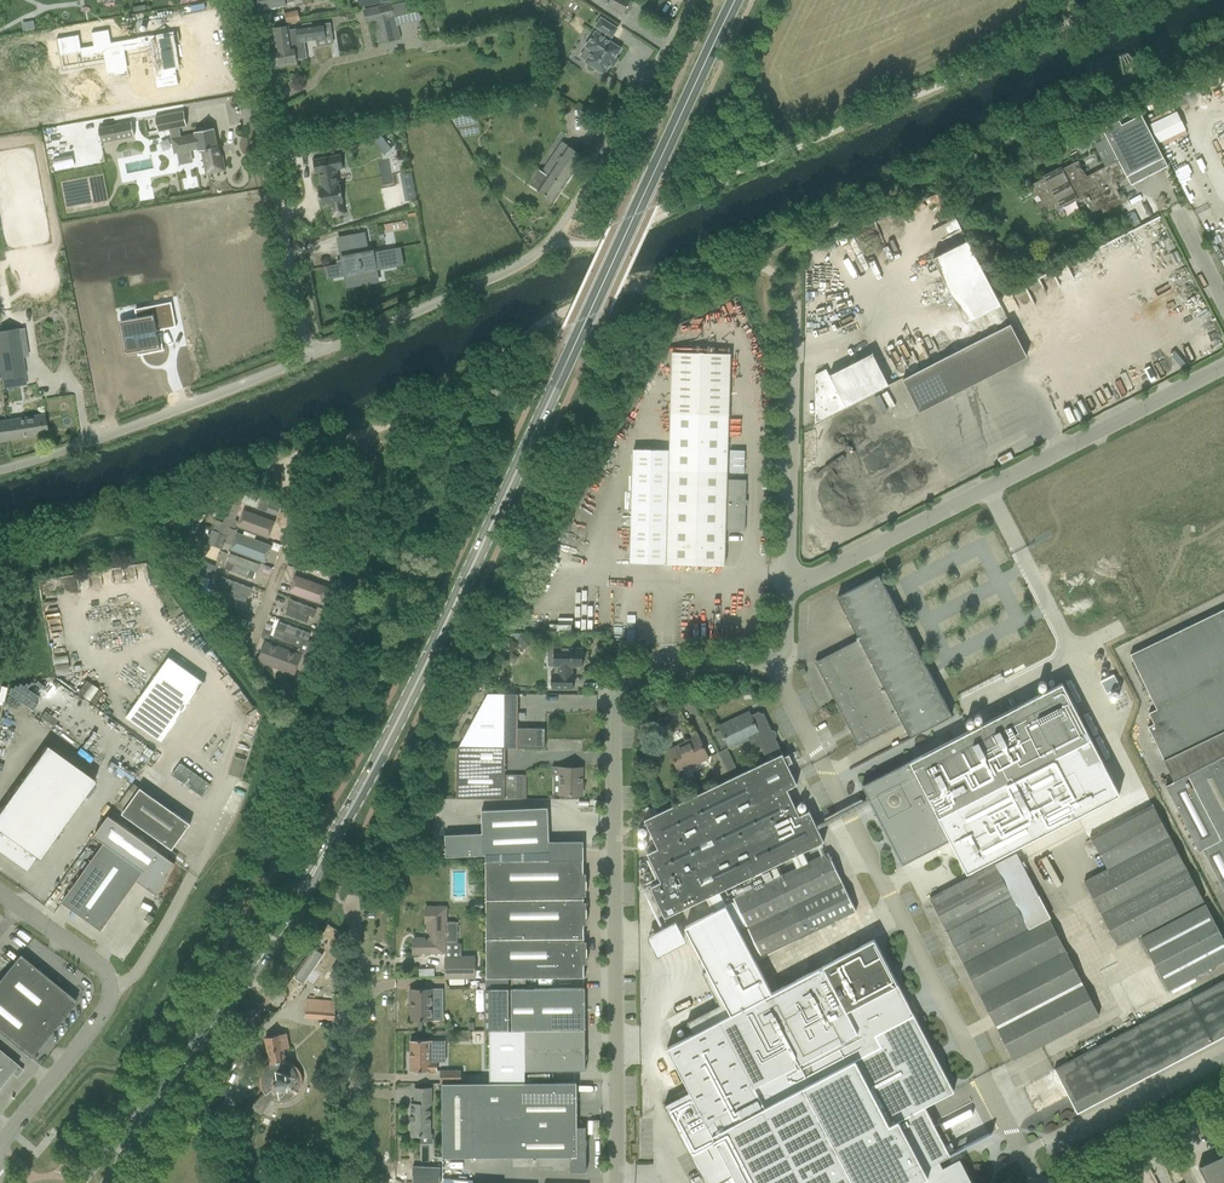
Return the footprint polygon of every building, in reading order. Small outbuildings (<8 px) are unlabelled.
[(259,9),(286,4),(286,0),(258,0),(259,9)] [(607,5),(623,13),(627,15),(634,2),(630,0),(609,0),(607,5)] [(388,16),(385,5),(364,10),(367,22),(379,19),(385,42),(400,38),(395,14),(388,16)] [(298,10),(284,13),(286,23),(300,20),(298,10)] [(593,51),(586,62),(589,63),(587,65),(587,67),(588,69),(590,71),(592,71),(594,70),(595,68),(604,73),(609,65),(615,57),(620,48),(603,37),(606,33),(611,36),(617,28),(601,18),(596,26),(599,28),(596,33),(595,32),(590,41),(586,47),(593,51)] [(288,25),(273,28),(276,45),(273,45),(274,50),(266,51),(268,67),(271,66),(271,69),(279,68),(278,65),(297,62),(297,60),(307,58),(305,41),(326,38),(324,24),(312,25),(312,23),(302,24),(303,27),(296,28),(296,29),(289,30),(288,25)] [(79,34),(55,38),(59,57),(80,53),(81,58),(103,54),(107,75),(128,71),(125,50),(149,46),(156,88),(178,84),(171,43),(180,41),(179,31),(111,43),(109,29),(91,32),(93,46),(81,48),(79,34)] [(459,34),(460,42),(468,40),(466,33),(459,34)] [(445,37),(446,44),(453,43),(452,35),(445,37)] [(176,113),(155,117),(156,118),(158,131),(159,131),(170,129),(175,153),(198,148),(198,151),(201,150),(203,159),(206,174),(225,170),(222,156),(220,156),(218,146),(217,146),(214,128),(195,132),(195,134),(180,137),(179,127),(186,126),(187,125),(186,123),(184,114),(184,111),(183,111),(176,113)] [(1119,120),(1102,129),(1104,133),(1118,160),(1127,176),(1126,176),(1131,185),(1168,166),(1141,114),(1121,124),(1119,120)] [(132,122),(98,128),(101,142),(134,136),(132,122)] [(1105,135),(1100,126),(1086,133),(1090,142),(1105,135)] [(583,156),(573,149),(562,142),(542,171),(540,170),(531,185),(554,200),(583,156)] [(333,216),(345,214),(339,184),(338,184),(335,169),(342,168),(340,155),(313,160),(313,159),(311,159),(312,161),(312,160),(315,173),(314,173),(314,174),(315,174),(315,173),(318,173),(321,188),(318,188),(321,206),(330,204),(333,216)] [(1043,178),(1028,186),(1042,212),(1056,204),(1059,209),(1064,206),(1078,199),(1076,194),(1084,190),(1093,209),(1099,206),(1100,209),(1102,213),(1123,202),(1116,189),(1113,183),(1116,182),(1126,176),(1127,176),(1118,160),(1087,176),(1078,160),(1062,168),(1061,166),(1042,176),(1043,178)] [(411,172),(403,174),(408,200),(416,198),(411,172)] [(345,262),(326,266),(328,279),(348,275),(348,278),(377,273),(377,269),(406,264),(402,246),(370,252),(366,231),(354,233),(357,247),(340,250),(342,258),(344,258),(345,262)] [(969,324),(1005,307),(973,240),(938,257),(969,324)] [(931,252),(900,265),(903,272),(917,265),(921,275),(940,267),(936,257),(934,258),(931,252)] [(138,324),(120,327),(125,355),(143,351),(144,354),(163,350),(160,334),(157,334),(156,331),(176,327),(171,302),(135,309),(138,324)] [(1,379),(25,376),(18,328),(0,330),(0,370),(1,379)] [(889,385),(872,353),(829,375),(826,369),(815,374),(815,423),(889,385)] [(633,449),(631,527),(667,528),(666,564),(725,565),(726,530),(745,531),(746,480),(727,479),(729,414),(671,412),(670,450),(633,449)] [(44,414),(5,420),(8,440),(47,434),(44,414)] [(744,472),(744,450),(730,450),(729,472),(744,472)] [(223,522),(223,523),(230,526),(236,528),(238,521),(235,520),(241,503),(246,489),(239,486),(228,517),(225,516),(223,521),(223,522)] [(246,489),(241,503),(267,512),(267,513),(276,516),(280,506),(271,502),(272,498),(262,494),(246,489)] [(269,538),(275,521),(244,510),(238,527),(269,538)] [(216,520),(207,544),(215,546),(220,533),(227,536),(224,542),(231,545),(236,530),(230,528),(230,526),(223,523),(223,522),(216,520)] [(265,563),(271,546),(237,533),(231,550),(265,563)] [(216,565),(222,567),(228,553),(221,551),(216,565)] [(260,565),(230,554),(225,568),(255,579),(260,565)] [(214,590),(219,576),(213,573),(213,571),(201,567),(195,583),(197,583),(214,590)] [(952,715),(879,575),(837,596),(859,639),(815,661),(857,742),(858,744),(902,722),(910,737),(952,715)] [(326,588),(295,576),(289,592),(321,604),(326,588)] [(218,585),(225,587),(223,594),(246,603),(248,596),(249,596),(252,588),(221,577),(218,585)] [(197,583),(195,583),(202,595),(206,598),(210,600),(211,599),(217,601),(220,593),(214,591),(214,590),(197,583)] [(323,610),(337,615),(340,605),(345,591),(331,586),(323,610)] [(609,588),(610,606),(625,606),(624,588),(609,588)] [(307,623),(310,616),(314,617),(317,609),(290,599),(287,607),(288,607),(286,614),(307,623)] [(1130,654),(1155,706),(1157,709),(1149,713),(1154,723),(1148,726),(1164,759),(1223,730),(1223,609),(1130,654)] [(314,632),(321,635),(329,638),(332,630),(337,615),(323,610),(314,632)] [(273,637),(300,647),(303,639),(308,641),(311,633),(278,621),(276,629),(273,637)] [(314,632),(307,652),(322,657),(329,638),(321,635),(314,632)] [(524,632),(516,640),(524,649),(533,641),(524,632)] [(261,653),(258,660),(288,672),(295,674),(302,655),(265,641),(261,653)] [(583,648),(571,648),(548,647),(547,666),(555,666),(555,673),(551,673),(551,689),(573,689),(573,674),(572,674),(572,666),(583,666),(583,648)] [(306,654),(301,668),(307,671),(303,681),(311,684),(320,660),(306,654)] [(169,657),(126,717),(161,742),(204,682),(169,657)] [(804,667),(798,670),(801,676),(807,673),(804,667)] [(1113,674),(1100,681),(1107,693),(1120,687),(1113,674)] [(86,680),(77,693),(93,704),(102,692),(86,680)] [(910,760),(861,785),(868,797),(870,801),(870,802),(873,801),(880,815),(877,816),(902,864),(951,839),(968,872),(1119,794),(1091,739),(1062,683),(910,761),(910,760)] [(466,723),(459,736),(464,738),(460,747),(486,747),(506,748),(517,748),(545,748),(545,728),(518,728),(518,693),(506,693),(488,693),(471,725),(466,723)] [(719,784),(645,819),(656,842),(645,847),(647,852),(662,881),(652,886),(651,886),(665,917),(706,897),(719,891),(739,881),(791,856),(802,851),(813,846),(822,842),(822,843),(824,842),(817,828),(815,825),(809,810),(807,811),(808,812),(799,816),(786,789),(795,785),(795,786),(797,785),(787,764),(792,762),(789,754),(783,757),(782,754),(774,737),(775,737),(776,734),(774,731),(772,730),(771,731),(763,714),(763,713),(763,714),(758,712),(750,715),(749,712),(717,727),(719,730),(713,732),(721,748),(729,744),(730,747),(749,738),(752,743),(756,745),(760,743),(768,761),(731,778),(719,784)] [(1164,759),(1175,781),(1166,786),(1177,807),(1199,849),(1199,851),(1203,849),(1207,857),(1218,879),(1223,890),(1223,730),(1164,759)] [(679,771),(708,757),(695,731),(691,734),(693,739),(669,751),(679,771)] [(0,810),(0,849),(26,867),(33,857),(32,856),(33,855),(39,859),(96,781),(46,745),(0,810)] [(729,773),(737,770),(727,748),(719,752),(729,773)] [(711,756),(714,761),(709,763),(719,784),(731,778),(729,773),(719,752),(711,756)] [(242,778),(247,758),(234,755),(230,775),(242,778)] [(180,762),(171,774),(202,796),(210,783),(180,762)] [(505,780),(505,762),(457,762),(457,798),(517,799),(517,780),(505,780)] [(556,774),(561,774),(561,794),(582,794),(582,767),(557,767),(556,774)] [(191,823),(181,816),(140,788),(122,813),(172,849),(191,823)] [(1107,868),(1084,881),(1118,946),(1204,901),(1171,838),(1154,804),(1091,837),(1107,868)] [(482,833),(445,835),(446,857),(485,855),(550,852),(549,841),(548,807),(481,810),(482,833)] [(158,895),(163,885),(175,863),(109,816),(94,836),(104,843),(144,871),(137,881),(158,895)] [(550,852),(485,855),(485,860),(486,978),(585,977),(585,976),(584,976),(584,963),(587,963),(587,941),(584,941),(584,939),(585,939),(585,937),(584,937),(584,924),(587,924),(586,902),(584,902),(584,899),(584,898),(584,896),(586,896),(586,873),(584,873),(584,871),(583,871),(583,861),(584,861),(584,859),(583,841),(549,841),(550,852)] [(144,871),(104,843),(62,902),(86,919),(102,930),(116,911),(137,881),(144,871)] [(745,893),(733,898),(734,900),(740,912),(745,924),(761,956),(846,915),(856,911),(828,852),(808,862),(802,851),(791,856),(797,868),(745,893)] [(944,890),(929,898),(1013,1059),(1099,1015),(1066,950),(1049,918),(1029,928),(996,863),(944,890)] [(664,1104),(705,1182),(715,1182),(733,1173),(734,1175),(738,1182),(972,1182),(959,1158),(942,1167),(939,1161),(950,1155),(949,1153),(925,1106),(954,1091),(874,939),(777,990),(771,993),(738,928),(745,924),(740,912),(740,913),(734,901),(726,905),(719,891),(706,897),(713,912),(685,927),(708,970),(702,973),(719,1005),(687,1022),(693,1034),(667,1048),(690,1091),(664,1104)] [(1168,990),(1223,960),(1223,940),(1205,903),(1140,937),(1168,990)] [(413,939),(413,954),(428,954),(428,952),(445,952),(445,943),(458,943),(458,922),(447,922),(447,907),(438,907),(426,907),(426,922),(428,922),(428,938),(425,938),(425,939),(413,939)] [(154,918),(149,915),(146,920),(151,923),(154,918)] [(314,948),(294,978),(303,984),(323,954),(314,948)] [(30,1058),(77,1001),(20,955),(0,979),(0,1033),(30,1058)] [(445,957),(445,978),(475,978),(475,957),(465,957),(445,957)] [(1054,1068),(1055,1070),(1068,1096),(1077,1113),(1223,1036),(1223,981),(1191,998),(1139,1024),(1117,1036),(1080,1055),(1054,1068)] [(524,1030),(585,1029),(585,988),(511,989),(512,1030),(524,1030)] [(433,989),(410,989),(410,999),(412,999),(412,1010),(412,1020),(433,1020),(443,1020),(442,989),(433,989)] [(485,989),(486,1030),(509,1030),(508,989),(485,989)] [(333,1000),(310,998),(307,998),(306,1018),(334,1020),(334,1001),(333,1001),(333,1000)] [(524,1030),(525,1035),(514,1035),(514,1071),(586,1070),(585,1029),(524,1030)] [(296,1096),(298,1094),(299,1092),(300,1090),(301,1088),(302,1086),(302,1084),(302,1081),(302,1079),(302,1077),(301,1076),(301,1074),(300,1073),(299,1071),(299,1070),(298,1069),(297,1068),(295,1066),(294,1065),(293,1064),(291,1063),(289,1062),(287,1061),(285,1061),(283,1049),(289,1048),(286,1033),(265,1038),(271,1063),(269,1064),(267,1066),(266,1067),(264,1069),(263,1070),(262,1072),(262,1074),(261,1076),(260,1078),(260,1080),(260,1082),(260,1084),(261,1086),(261,1088),(262,1090),(263,1091),(264,1093),(265,1094),(267,1096),(268,1097),(269,1098),(271,1099),(273,1100),(275,1101),(278,1102),(280,1102),(283,1102),(285,1102),(287,1101),(288,1101),(290,1100),(292,1099),(295,1097),(296,1096)] [(431,1040),(410,1040),(410,1072),(430,1071),(437,1070),(437,1062),(431,1062),(431,1040)] [(0,1050),(0,1088),(12,1073),(17,1077),(23,1070),(18,1065),(19,1065),(0,1050)] [(461,1070),(440,1071),(440,1083),(442,1083),(461,1083),(461,1070)] [(577,1082),(442,1083),(443,1157),(537,1157),(537,1167),(553,1167),(553,1171),(566,1171),(566,1169),(570,1169),(570,1171),(586,1171),(586,1145),(587,1145),(587,1139),(586,1139),(586,1127),(577,1127),(577,1082)] [(432,1104),(432,1088),(414,1088),(414,1103),(411,1103),(411,1136),(431,1135),(431,1104),(432,1104)] [(1198,1166),(1206,1181),(1205,1181),(1207,1182),(1223,1182),(1223,1154),(1198,1166)] [(412,1182),(440,1182),(441,1167),(413,1166),(412,1182)]
